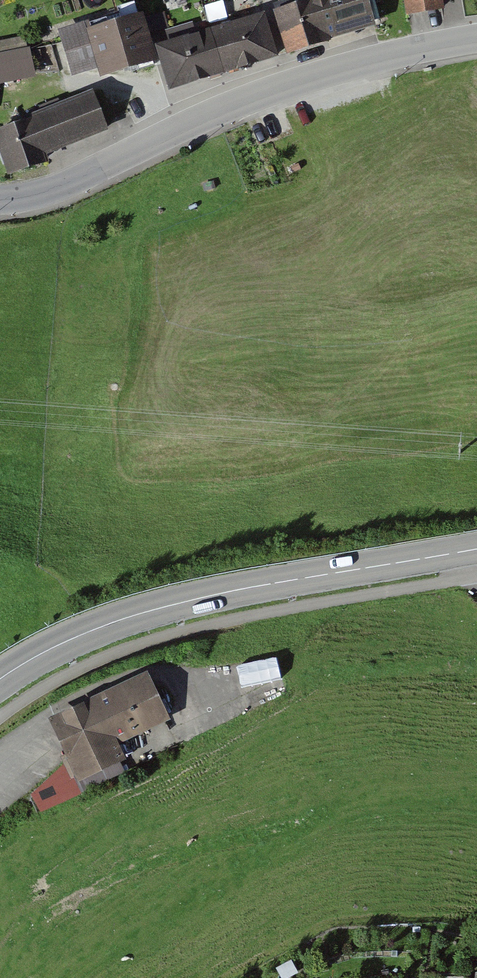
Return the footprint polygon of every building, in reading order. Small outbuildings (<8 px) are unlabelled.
[(273,13),(286,57),(331,43),(330,41),(376,27),(368,0),(317,0),(273,13)] [(407,17),(444,10),(443,0),(404,0),(407,17)] [(158,63),(143,14),(87,31),(84,24),(58,32),(71,78),(98,70),(101,80),(158,63)] [(278,59),(265,15),(155,47),(169,92),(278,59)] [(37,79),(30,48),(27,48),(25,36),(0,42),(0,86),(37,79)] [(0,128),(0,158),(7,179),(48,164),(45,156),(111,132),(96,93),(0,128)] [(148,674),(48,721),(68,765),(77,785),(121,765),(127,762),(119,746),(170,722),(148,674)] [(77,785),(68,765),(31,799),(38,813),(125,773),(121,765),(77,785)]
